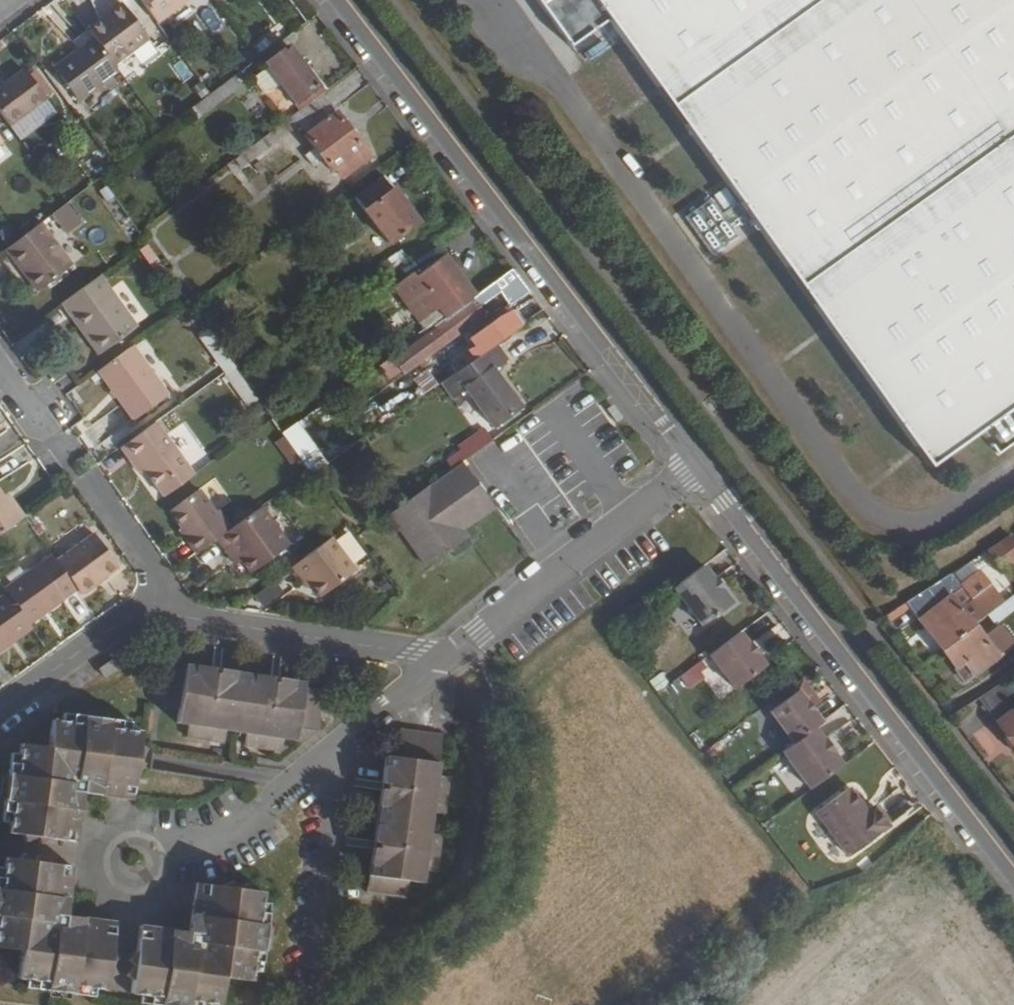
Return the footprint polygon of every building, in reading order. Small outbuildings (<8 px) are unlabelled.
[(159,23),(190,0),(142,0),(159,23)] [(928,462),(1013,400),(1013,0),(537,0),(568,43),(606,15),(928,462)] [(88,30),(94,38),(114,64),(149,38),(124,4),(88,30)] [(94,38),(55,67),(79,100),(119,71),(114,64),(94,38)] [(281,84),(300,110),(322,93),(323,93),(288,46),(265,63),(268,67),(281,84)] [(281,84),(268,67),(252,78),(263,92),(270,92),(281,84)] [(8,125),(44,97),(24,71),(0,89),(0,115),(8,125)] [(196,117),(243,86),(236,75),(189,106),(196,117)] [(299,126),(341,181),(371,158),(322,93),(300,110),(283,122),(250,147),(257,156),(265,150),(263,145),(274,137),(278,141),(299,126)] [(254,120),(268,112),(257,94),(244,102),(254,120)] [(356,199),(389,243),(419,222),(386,176),(356,199)] [(64,205),(50,216),(61,232),(76,220),(64,205)] [(4,250),(20,271),(25,268),(40,288),(69,267),(38,224),(18,239),(4,250)] [(401,250),(375,270),(381,278),(408,259),(401,250)] [(393,282),(419,318),(436,305),(445,317),(474,296),(445,255),(416,275),(411,269),(393,282)] [(20,271),(35,293),(40,288),(25,268),(20,271)] [(513,268),(474,296),(445,317),(435,323),(448,340),(493,308),(488,300),(509,284),(513,289),(504,296),(509,304),(531,292),(513,268)] [(75,313),(102,351),(136,327),(99,276),(60,304),(70,317),(75,313)] [(70,317),(97,355),(102,351),(75,313),(70,317)] [(500,317),(469,338),(481,354),(495,344),(511,333),(500,317)] [(435,323),(391,355),(403,372),(448,340),(435,323)] [(465,365),(440,383),(452,399),(465,389),(493,426),(519,407),(492,370),(507,359),(495,344),(481,354),(477,357),(465,365)] [(96,372),(132,422),(167,397),(132,347),(96,372)] [(471,349),(459,357),(465,365),(477,357),(471,349)] [(121,448),(130,461),(135,457),(145,471),(158,489),(188,467),(156,423),(121,448)] [(472,453),(492,438),(483,427),(463,442),(472,453)] [(287,435),(277,440),(288,463),(298,458),(287,435)] [(130,461),(140,475),(145,471),(135,457),(130,461)] [(388,513),(426,566),(467,537),(462,528),(493,506),(480,488),(472,493),(465,485),(473,479),(460,461),(388,513)] [(164,497),(193,475),(188,467),(158,489),(164,497)] [(465,485),(472,493),(480,488),(473,479),(465,485)] [(169,512),(187,539),(185,540),(196,555),(217,540),(230,530),(217,511),(215,513),(199,490),(169,512)] [(20,520),(3,496),(0,492),(0,535),(20,520)] [(3,496),(20,520),(23,518),(25,517),(8,493),(3,496)] [(217,540),(230,559),(237,554),(242,562),(250,573),(289,546),(261,507),(230,530),(217,540)] [(55,562),(76,590),(79,595),(118,567),(94,534),(55,562)] [(1003,571),(1013,563),(1013,539),(1011,535),(1006,538),(987,550),(1003,571)] [(330,538),(290,567),(301,582),(305,579),(309,584),(318,597),(354,572),(330,538)] [(237,554),(230,559),(235,566),(242,562),(237,554)] [(2,590),(5,594),(28,625),(76,590),(55,562),(50,555),(36,566),(2,590)] [(703,564),(674,586),(702,623),(731,602),(721,588),(724,586),(716,575),(713,578),(703,564)] [(952,573),(940,581),(907,603),(911,608),(944,649),(975,626),(991,613),(1009,600),(997,586),(975,602),(952,573)] [(301,582),(305,587),(309,584),(305,579),(301,582)] [(253,593),(260,606),(283,594),(276,581),(253,593)] [(0,597),(0,651),(31,629),(28,625),(5,594),(0,597)] [(991,613),(998,622),(1013,610),(1013,596),(1009,600),(991,613)] [(891,621),(911,608),(907,603),(887,615),(891,621)] [(997,623),(981,635),(975,626),(944,649),(958,667),(965,662),(974,673),(997,655),(996,653),(1011,642),(997,623)] [(93,671),(99,680),(115,669),(108,660),(93,671)] [(958,667),(967,679),(974,673),(965,662),(958,667)] [(162,707),(178,710),(177,723),(188,725),(186,737),(223,742),(225,730),(246,733),(244,745),(281,751),(283,738),(304,741),(321,731),(327,691),(168,668),(162,707)] [(743,670),(714,692),(723,704),(721,706),(728,716),(730,714),(738,725),(768,703),(743,670)] [(1009,679),(982,697),(1011,734),(1013,738),(1013,685),(1009,679)] [(769,702),(772,707),(800,687),(796,682),(769,702)] [(820,713),(800,687),(772,707),(793,734),(782,742),(810,779),(841,756),(831,743),(833,742),(824,730),(822,731),(812,719),(820,713)] [(9,757),(0,820),(8,821),(6,834),(21,837),(24,843),(34,839),(38,846),(49,840),(75,844),(82,795),(129,801),(133,777),(142,768),(135,761),(143,752),(137,745),(139,732),(126,731),(127,723),(64,714),(62,722),(50,720),(45,749),(19,745),(17,758),(9,757)] [(384,757),(365,895),(405,900),(408,883),(421,885),(423,873),(437,875),(442,838),(429,835),(431,815),(445,817),(450,779),(437,777),(443,738),(399,732),(396,759),(384,757)] [(852,785),(820,811),(854,854),(893,822),(878,803),(871,808),(852,785)] [(19,953),(15,980),(28,982),(27,990),(90,998),(91,991),(104,993),(105,979),(113,975),(107,965),(115,960),(109,947),(113,923),(65,917),(72,868),(48,865),(38,856),(32,863),(23,855),(17,861),(3,858),(1,872),(0,872),(0,950),(19,953)] [(136,953),(127,961),(134,967),(125,976),(132,982),(130,995),(143,997),(142,1004),(143,1004),(220,1004),(224,979),(251,983),(253,970),(260,971),(269,907),(260,906),(263,894),(249,893),(245,885),(234,890),(230,882),(218,888),(194,884),(187,933),(139,927),(136,953)]
